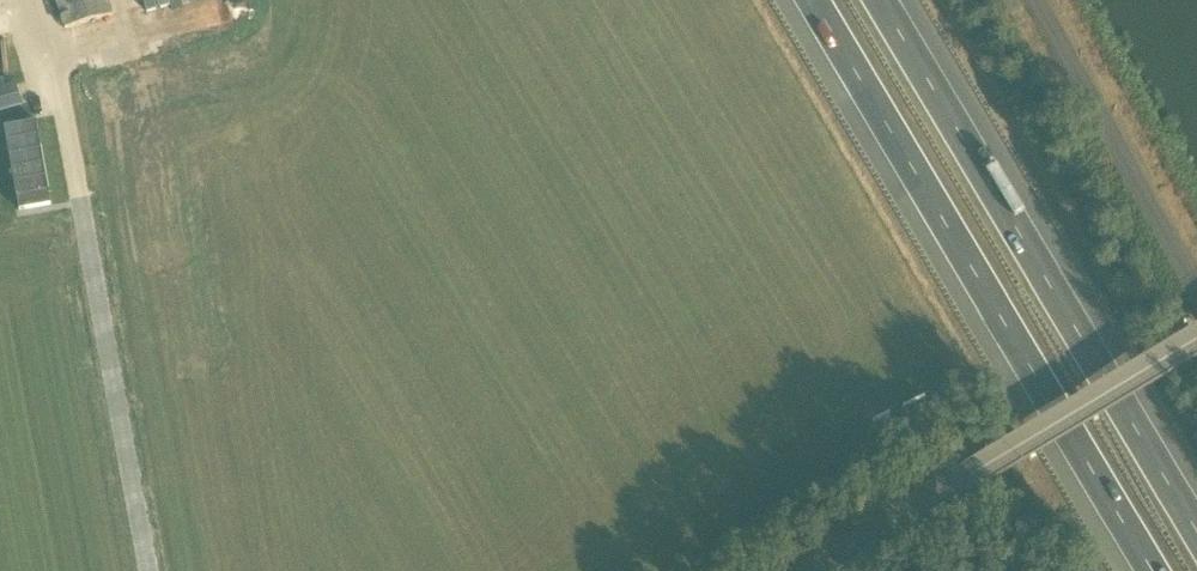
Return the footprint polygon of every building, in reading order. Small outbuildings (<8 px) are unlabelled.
[(66,29),(113,16),(108,0),(57,0),(66,29)] [(59,261),(46,156),(21,159),(34,264),(59,261)] [(1153,357),(1166,379),(1167,378),(1173,375),(1160,353),(1157,355),(1153,357)] [(1080,400),(1094,423),(1102,418),(1088,395),(1080,400)] [(1021,448),(1028,462),(1037,457),(1029,443),(1023,432),(1014,437),(1021,448)]
